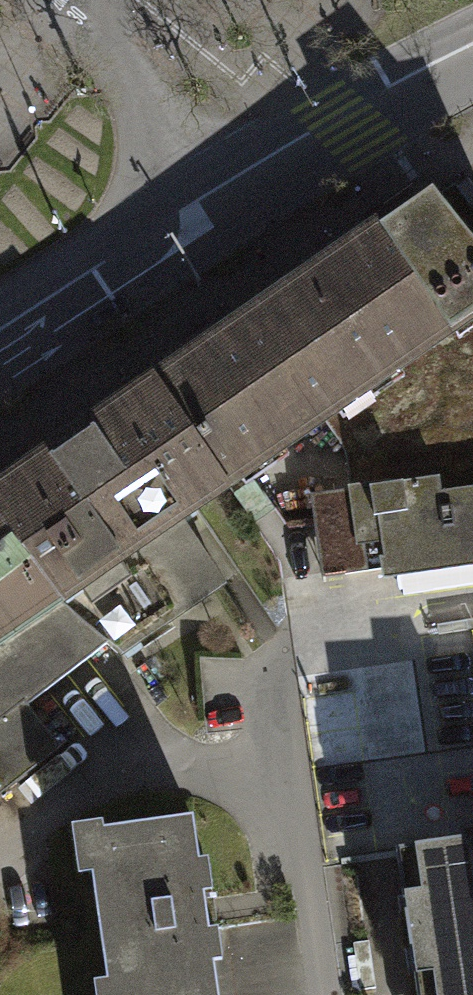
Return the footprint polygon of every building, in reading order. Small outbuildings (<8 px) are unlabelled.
[(226,483),(226,484),(322,418),(472,315),(472,236),(467,237),(433,195),(186,367),(184,364),(157,382),(158,384),(226,483)] [(322,418),(346,452),(351,490),(370,488),(374,516),(362,518),(365,543),(381,540),(386,569),(472,557),(472,315),(322,418)] [(58,599),(226,483),(158,384),(0,492),(0,524),(58,599)] [(58,599),(0,524),(0,638),(58,599)] [(205,910),(192,817),(87,833),(110,994),(218,994),(205,910)] [(460,829),(461,841),(396,850),(403,900),(406,900),(418,994),(472,994),(472,828),(460,829)]
